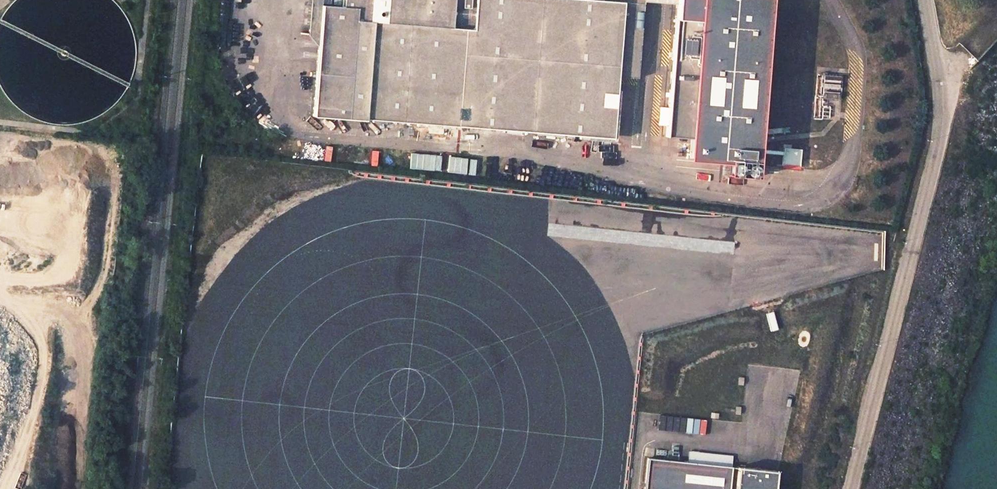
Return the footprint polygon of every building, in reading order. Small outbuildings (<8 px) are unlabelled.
[(136,22),(123,2),(120,0),(21,0),(15,5),(2,26),(0,35),(0,74),(11,96),(28,113),(49,123),(73,126),(96,121),(116,109),(132,92),(141,70),(143,46),(136,22)] [(336,7),(320,7),(311,115),(369,121),(370,119),(538,132),(614,138),(618,92),(638,93),(645,0),(336,0),(336,7)] [(669,133),(690,134),(687,176),(760,178),(776,0),(678,0),(669,133)] [(774,465),(793,374),(769,369),(750,460),(774,465)] [(689,461),(733,466),(734,456),(690,451),(689,461)] [(648,457),(645,488),(775,488),(777,471),(733,466),(689,461),(648,457)]
